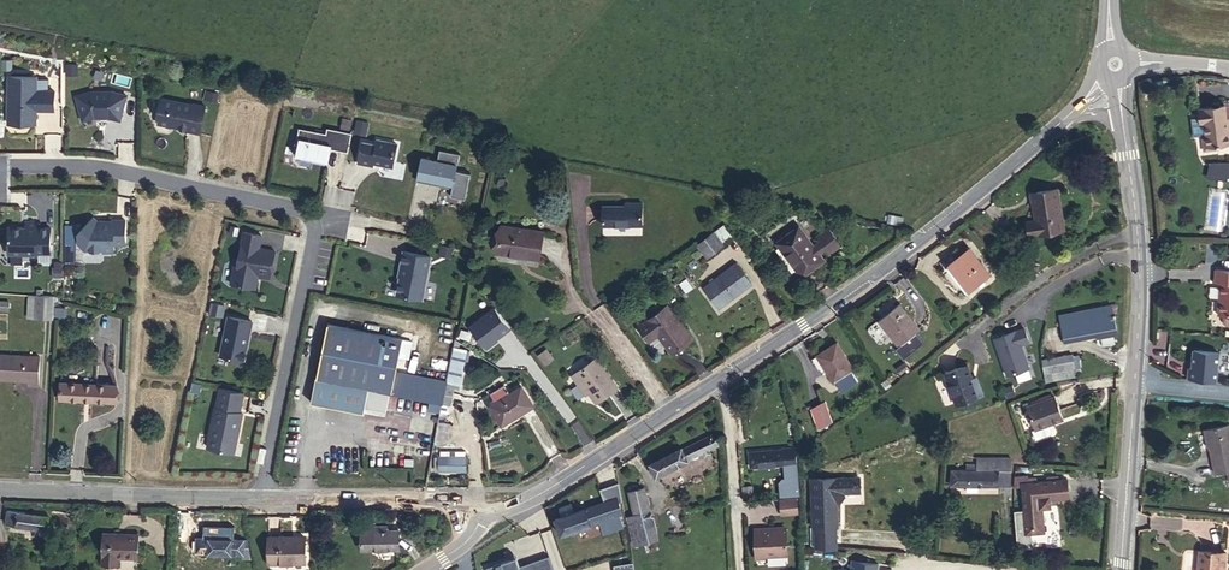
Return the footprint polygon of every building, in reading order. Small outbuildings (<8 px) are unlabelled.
[(38,77),(10,77),(9,123),(37,124),(37,110),(55,110),(56,92),(37,91),(38,77)] [(92,91),(77,96),(84,120),(95,117),(109,117),(121,120),(127,95),(112,91),(92,91)] [(188,130),(201,133),(206,106),(192,103),(191,105),(162,98),(159,110),(161,113),(159,123),(188,129),(188,130)] [(1226,119),(1225,105),(1200,109),(1202,123),(1204,122),(1206,136),(1202,137),(1204,150),(1218,148),(1217,145),(1220,145),(1220,144),(1228,143),(1228,138),(1228,131),(1228,121),(1228,118),(1226,119)] [(367,136),(369,122),(356,119),(354,133),(367,136)] [(329,148),(349,152),(353,133),(328,128),(327,133),(300,128),(295,154),(314,158),(314,161),(325,164),(329,148)] [(363,142),(359,163),(373,166),(374,162),(393,167),(398,144),(378,140),(377,145),(363,142)] [(422,157),(418,177),(442,182),(442,186),(453,188),(451,196),(466,199),(471,173),(457,170),(460,154),(440,150),(438,161),(422,157)] [(1210,162),(1209,180),(1228,181),(1228,163),(1210,162)] [(417,181),(442,186),(442,182),(418,177),(417,181)] [(1029,235),(1064,229),(1057,188),(1031,192),(1036,220),(1027,221),(1029,235)] [(642,203),(631,203),(631,206),(603,206),(603,225),(643,225),(642,203)] [(126,220),(114,220),(101,219),(101,225),(96,225),(91,221),(79,233),(79,243),(86,250),(104,250),(104,252),(115,252),(115,244),(126,244),(126,220)] [(38,223),(27,222),(27,227),(12,227),(9,230),(9,254),(38,254),(38,252),(51,253),(51,228),(38,228),(38,223)] [(725,224),(714,233),(723,244),(734,236),(725,224)] [(502,225),(498,252),(521,255),(521,253),(539,256),(543,232),(502,225)] [(819,253),(826,248),(829,252),(841,244),(828,227),(817,236),(820,240),(813,246),(798,226),(777,242),(802,276),(824,260),(819,253)] [(262,235),(245,232),(238,264),(235,264),(232,283),(252,287),(255,274),(259,275),(270,277),(276,251),(260,248),(262,235)] [(723,244),(714,233),(713,232),(705,237),(708,241),(700,248),(707,258),(724,245),(723,244)] [(454,248),(442,246),(441,254),(452,257),(454,248)] [(969,291),(990,274),(969,248),(948,264),(969,291)] [(404,251),(400,276),(402,276),(399,294),(424,299),(431,256),(404,251)] [(719,308),(752,284),(736,263),(703,288),(719,308)] [(1220,282),(1218,314),(1228,314),(1228,271),(1216,270),(1215,282),(1220,282)] [(34,317),(53,318),(54,296),(35,295),(34,317)] [(900,345),(920,329),(899,303),(879,319),(900,345)] [(1096,336),(1095,332),(1116,328),(1111,305),(1060,315),(1064,339),(1083,335),(1083,339),(1096,336)] [(673,354),(692,339),(667,306),(639,327),(647,337),(655,331),(673,354)] [(471,328),(488,348),(512,328),(495,309),(471,328)] [(245,360),(253,321),(229,316),(221,355),(245,360)] [(315,378),(368,389),(365,406),(386,411),(390,393),(428,401),(439,403),(441,403),(442,404),(446,384),(446,383),(447,381),(431,378),(432,371),(395,364),(400,339),(327,324),(315,378)] [(834,381),(854,369),(837,342),(817,355),(834,381)] [(447,381),(446,383),(458,385),(466,350),(453,347),(447,381)] [(1193,350),(1190,382),(1218,384),(1220,352),(1193,350)] [(40,356),(0,354),(0,379),(29,381),(29,385),(38,385),(40,356)] [(596,402),(617,387),(596,358),(571,376),(577,383),(581,381),(596,402)] [(1052,380),(1076,375),(1073,359),(1049,363),(1052,380)] [(967,365),(945,373),(956,404),(983,395),(979,383),(974,384),(967,365)] [(368,389),(315,378),(311,402),(364,412),(365,406),(368,389)] [(116,401),(116,385),(60,382),(59,399),(116,401)] [(452,385),(446,384),(442,404),(441,403),(440,412),(447,413),(452,385)] [(506,386),(490,394),(496,404),(489,407),(501,429),(537,410),(524,385),(509,393),(506,386)] [(1026,406),(1036,432),(1066,422),(1056,395),(1026,406)] [(818,428),(832,421),(825,400),(811,408),(818,428)] [(439,403),(428,401),(426,407),(438,409),(439,403)] [(208,446),(235,452),(243,413),(216,407),(208,446)] [(804,440),(815,437),(807,411),(796,414),(804,440)] [(1228,480),(1228,424),(1206,429),(1215,473),(1227,471),(1228,480)] [(682,447),(650,464),(656,476),(717,445),(711,434),(683,449),(682,447)] [(797,461),(795,447),(783,448),(783,449),(750,452),(751,467),(788,463),(789,483),(787,483),(787,495),(799,494),(799,482),(797,483),(796,466),(796,462),(797,461)] [(440,456),(439,456),(439,470),(466,470),(466,456),(464,457),(464,451),(449,450),(449,457),(440,456)] [(977,464),(977,469),(998,470),(999,457),(977,456),(977,464)] [(1011,457),(999,457),(998,470),(998,485),(1010,485),(1011,457)] [(966,469),(952,469),(951,484),(998,485),(998,470),(977,469),(977,464),(966,464),(966,469)] [(1014,487),(1022,487),(1021,483),(1036,482),(1036,478),(1027,479),(1027,476),(1015,476),(1014,487)] [(862,478),(813,478),(814,526),(816,526),(837,526),(838,526),(837,502),(842,502),(846,496),(846,492),(862,492),(862,478)] [(1036,482),(1021,483),(1022,487),(1025,533),(1043,532),(1041,508),(1050,507),(1049,499),(1068,498),(1066,480),(1036,482)] [(742,486),(743,501),(753,500),(752,485),(742,486)] [(634,544),(656,539),(644,487),(629,491),(634,514),(627,516),(634,544)] [(602,520),(617,515),(619,514),(614,498),(574,512),(571,503),(560,507),(563,516),(556,518),(561,534),(602,520)] [(799,513),(797,498),(779,499),(781,515),(799,513)] [(66,531),(68,518),(49,515),(49,510),(34,508),(34,513),(8,510),(6,523),(66,531)] [(621,528),(617,515),(602,520),(606,533),(621,528)] [(76,519),(68,518),(66,531),(73,532),(76,519)] [(837,526),(816,526),(816,545),(837,547),(837,526)] [(399,548),(399,530),(376,531),(376,527),(362,527),(362,548),(399,548)] [(236,533),(232,533),(232,529),(221,528),(221,538),(213,538),(213,530),(212,529),(198,528),(196,552),(243,554),(244,539),(236,539),(236,533)] [(764,528),(754,528),(755,530),(756,555),(787,554),(786,529),(764,530),(764,528)] [(138,557),(139,534),(104,533),(102,563),(115,564),(115,557),(138,557)] [(269,562),(306,562),(305,536),(269,537),(269,562)] [(487,555),(486,555),(495,569),(516,558),(508,543),(491,553),(487,555)] [(1226,552),(1199,550),(1197,569),(1221,569),(1222,561),(1225,561),(1226,552)] [(620,554),(622,569),(630,569),(627,553),(620,554)] [(495,569),(486,555),(460,569),(493,569),(495,569)] [(852,560),(851,569),(878,569),(879,564),(852,560)]
